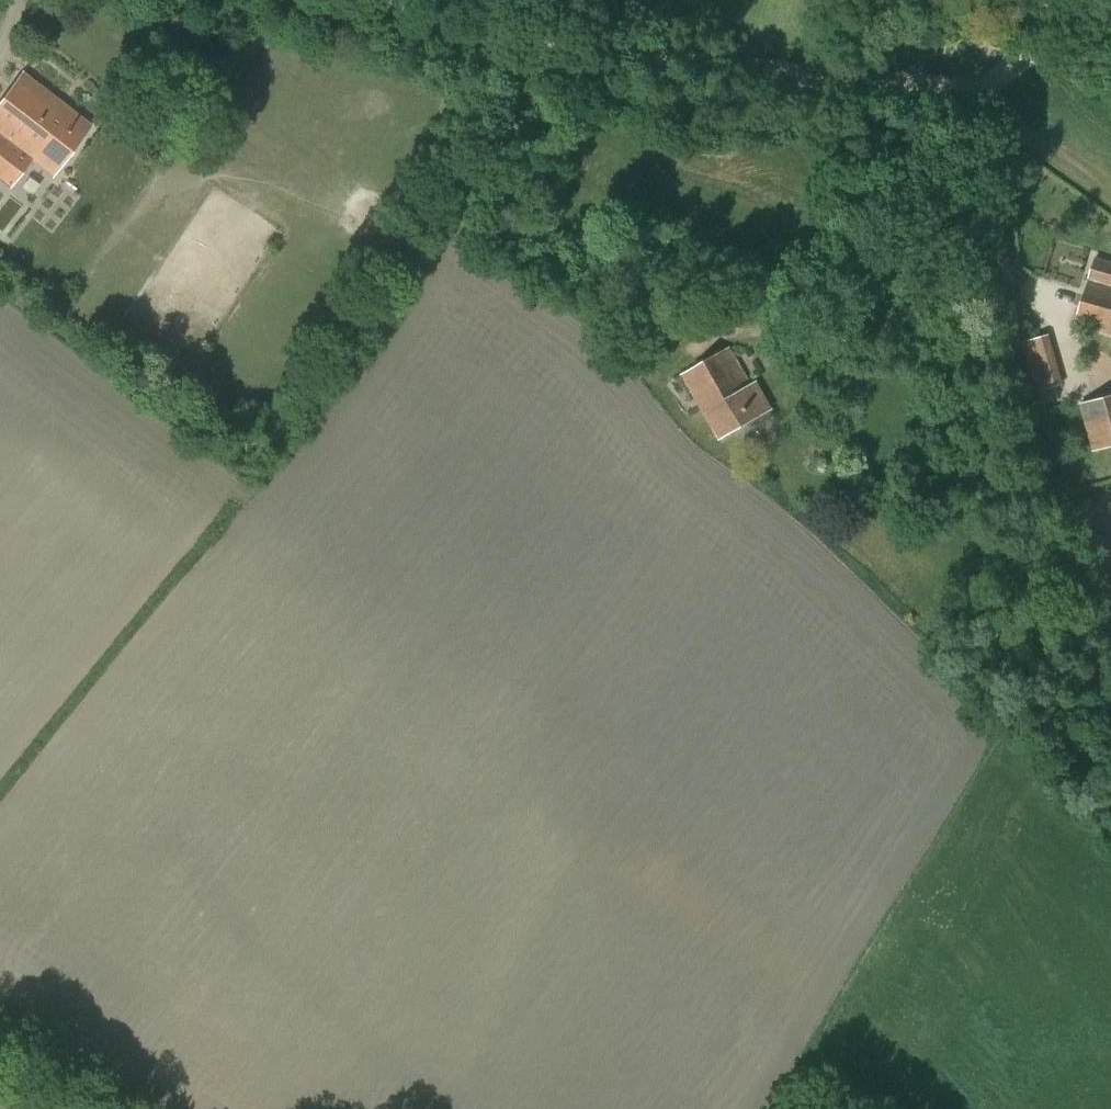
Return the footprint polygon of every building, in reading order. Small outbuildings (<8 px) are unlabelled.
[(10,187),(31,159),(52,176),(91,126),(23,74),(0,103),(0,179),(10,187)] [(1110,334),(1110,264),(1095,259),(1075,323),(1110,334)] [(1023,340),(1039,391),(1068,382),(1052,331),(1023,340)] [(728,349),(683,375),(720,439),(770,410),(754,382),(749,385),(728,349)] [(1079,403),(1093,451),(1110,446),(1110,395),(1079,403)]
